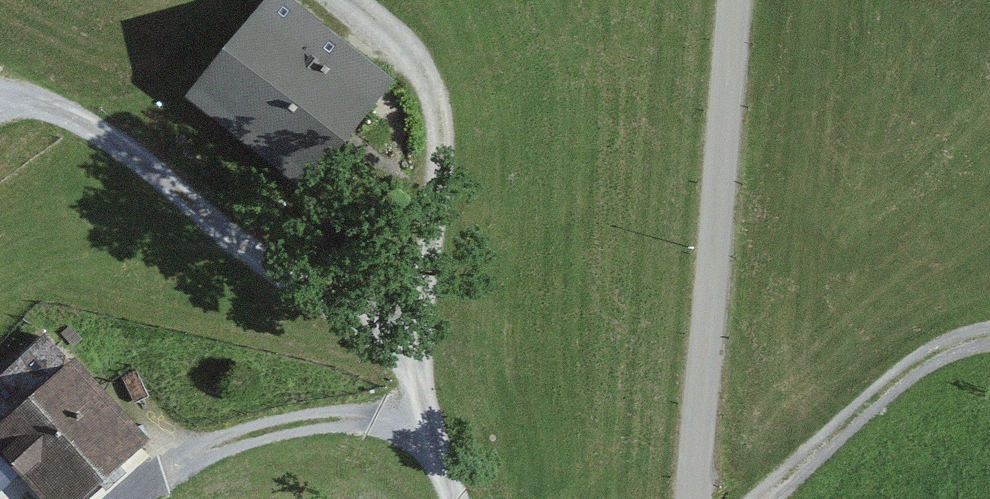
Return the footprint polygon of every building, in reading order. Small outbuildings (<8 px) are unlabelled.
[(285,0),(258,0),(185,98),(270,161),(353,50),(285,0)] [(39,332),(0,367),(0,450),(45,498),(75,498),(138,441),(39,332)]
